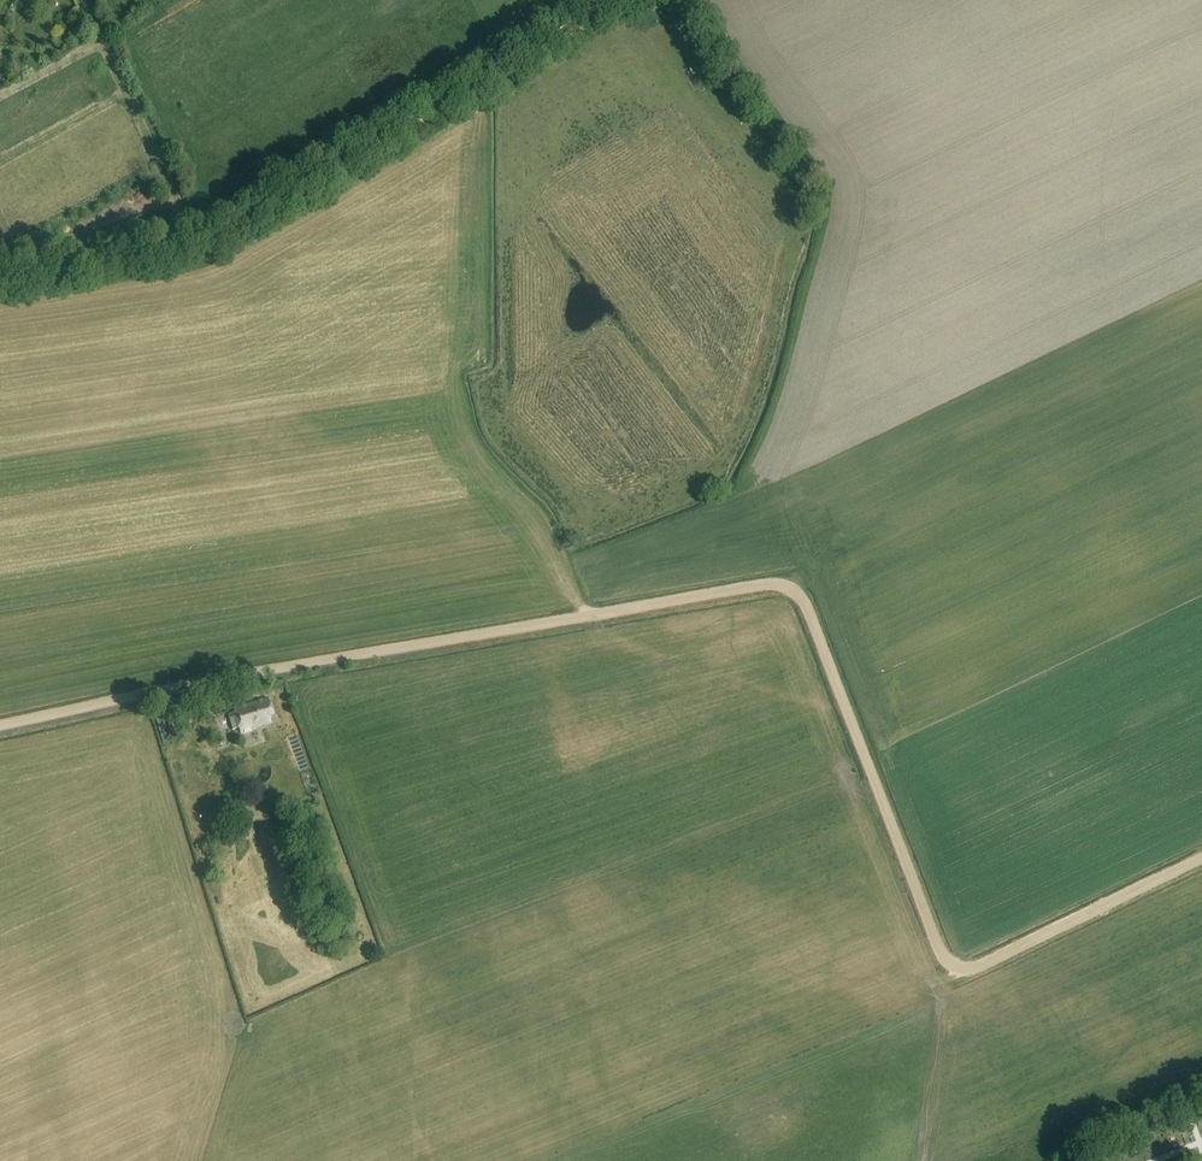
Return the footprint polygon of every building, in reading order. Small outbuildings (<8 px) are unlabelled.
[(182,713),(194,707),(188,697),(177,702),(182,713)] [(267,698),(232,708),(240,734),(254,730),(253,727),(270,722),(268,716),(272,715),(267,698)] [(154,719),(165,715),(162,706),(151,710),(154,719)]
